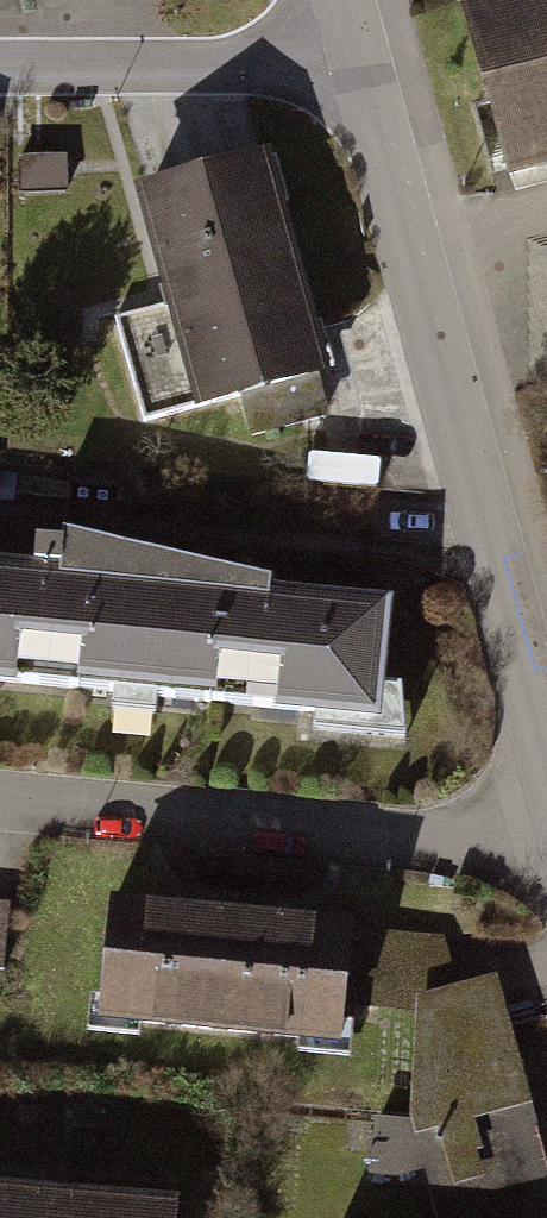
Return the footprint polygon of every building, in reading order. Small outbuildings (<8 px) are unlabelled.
[(518,190),(546,182),(546,0),(466,0),(518,190)] [(335,380),(274,159),(139,196),(200,417),(335,380)] [(0,576),(0,690),(382,726),(393,614),(0,576)] [(0,911),(0,978),(3,978),(8,911),(0,911)] [(351,935),(114,913),(102,1035),(340,1058),(351,935)] [(415,998),(414,1130),(442,1217),(546,1217),(546,1158),(503,982),(415,998)] [(0,1203),(0,1217),(175,1217),(0,1203)]
